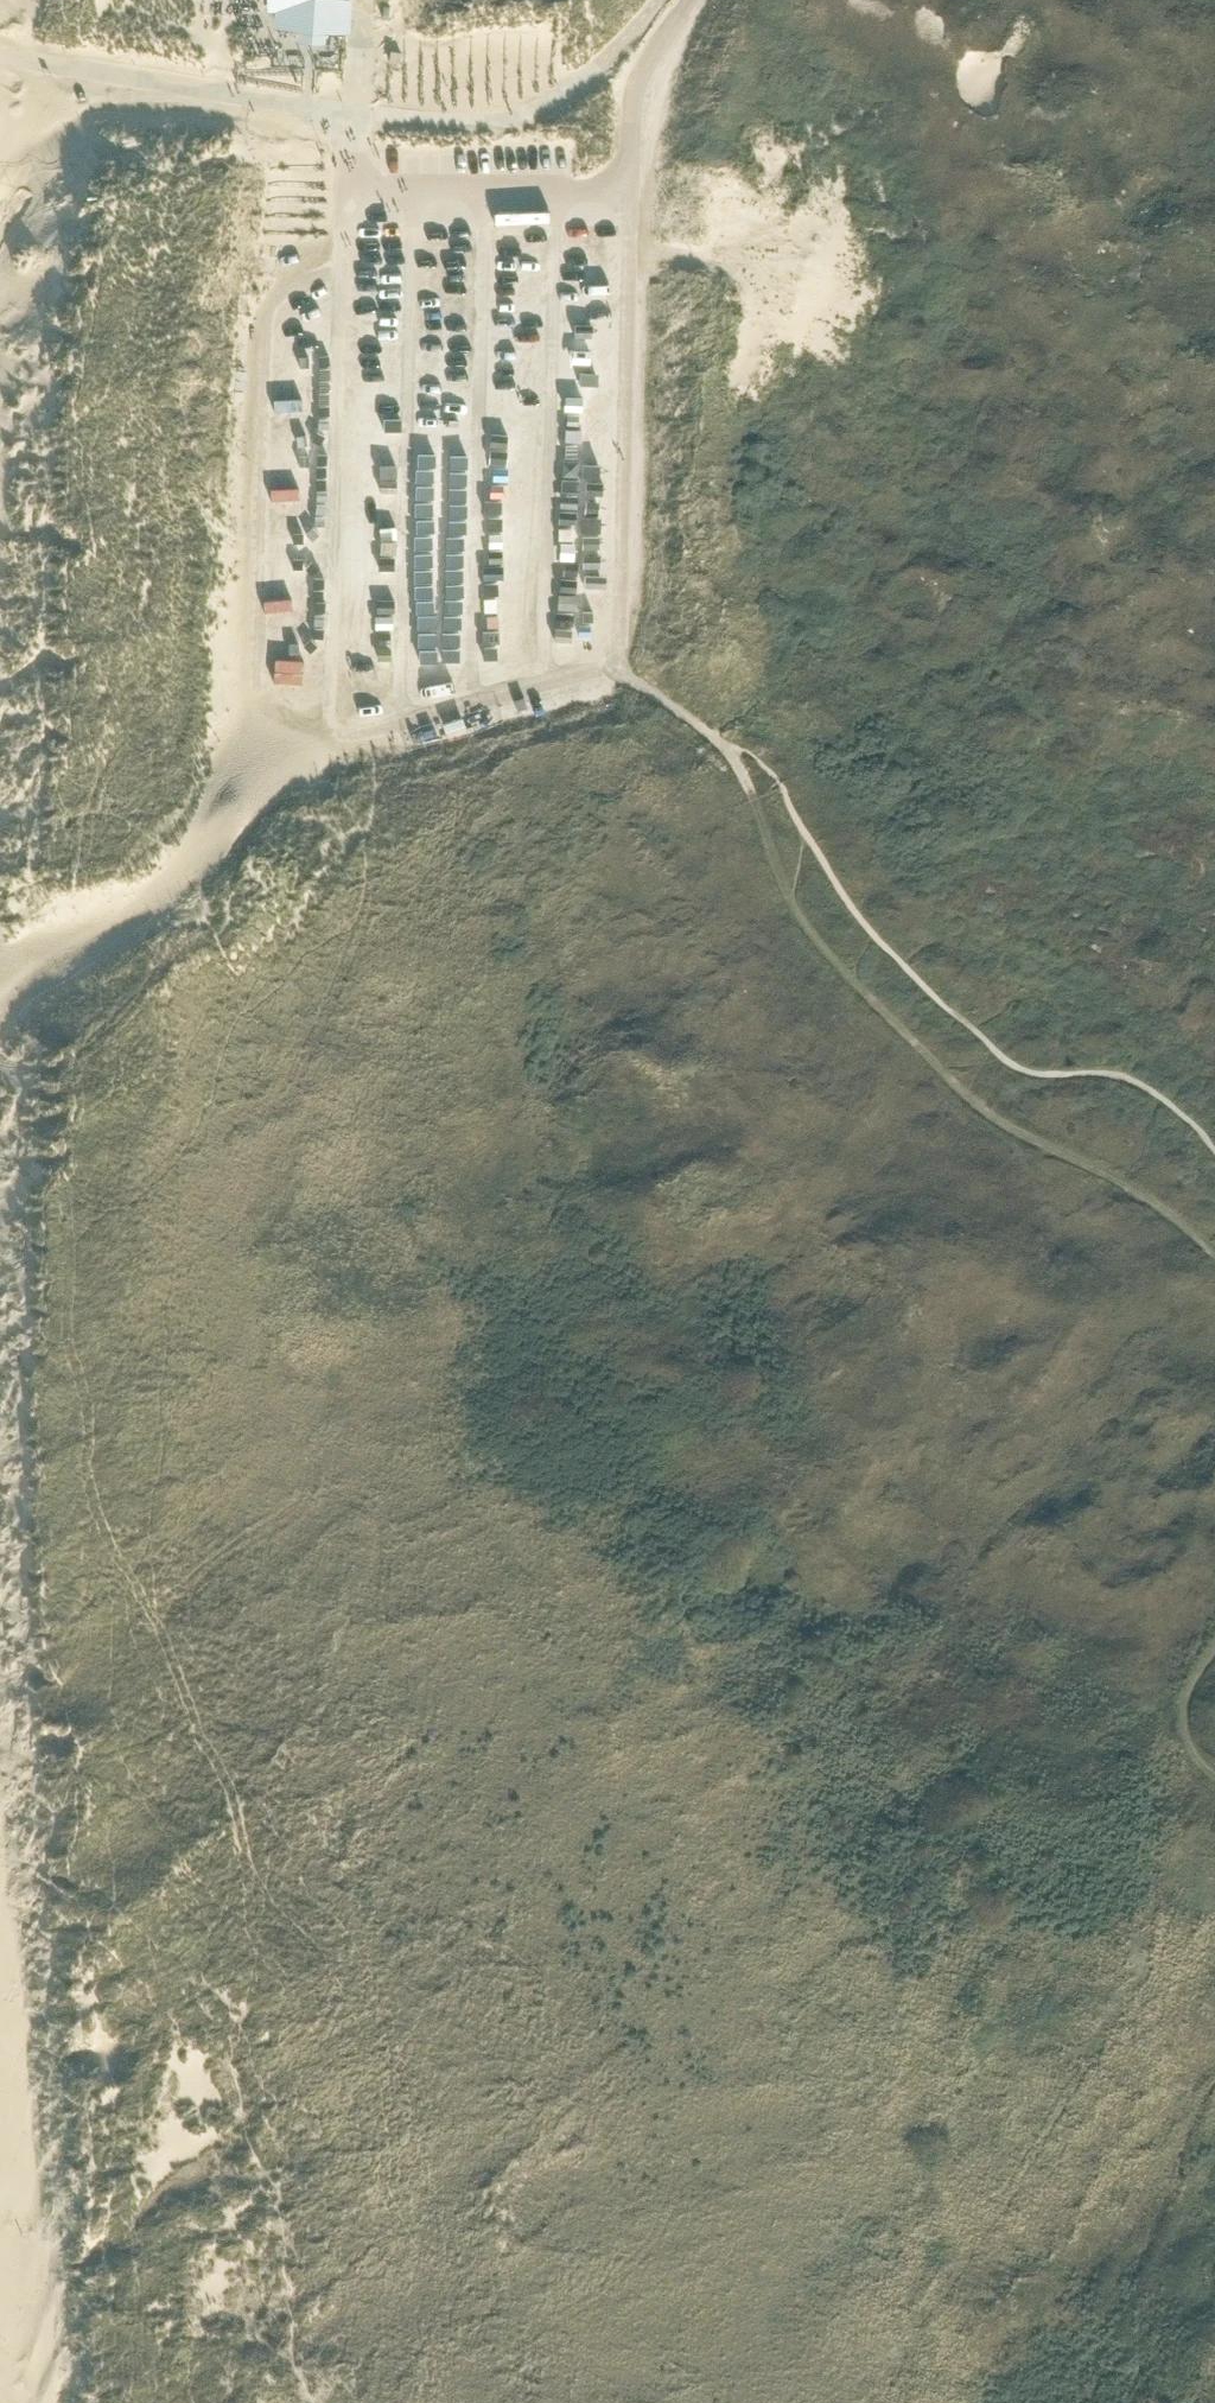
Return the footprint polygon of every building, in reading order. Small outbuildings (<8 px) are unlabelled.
[(350,0),(272,0),(270,16),(278,17),(276,26),(275,35),(298,38),(296,49),(318,53),(320,42),(343,46),(350,0)]
